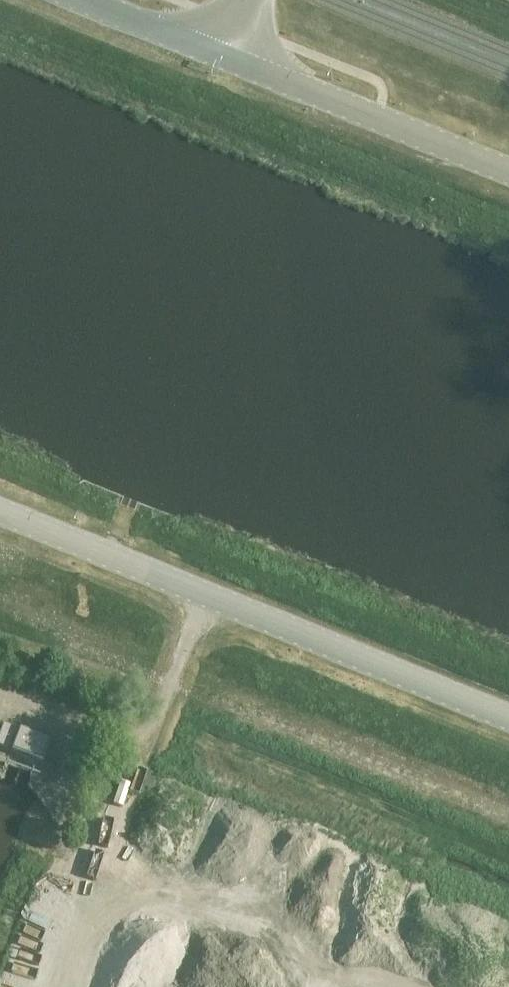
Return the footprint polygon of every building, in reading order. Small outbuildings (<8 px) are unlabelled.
[(42,764),(50,742),(4,724),(0,734),(0,748),(42,764)]
